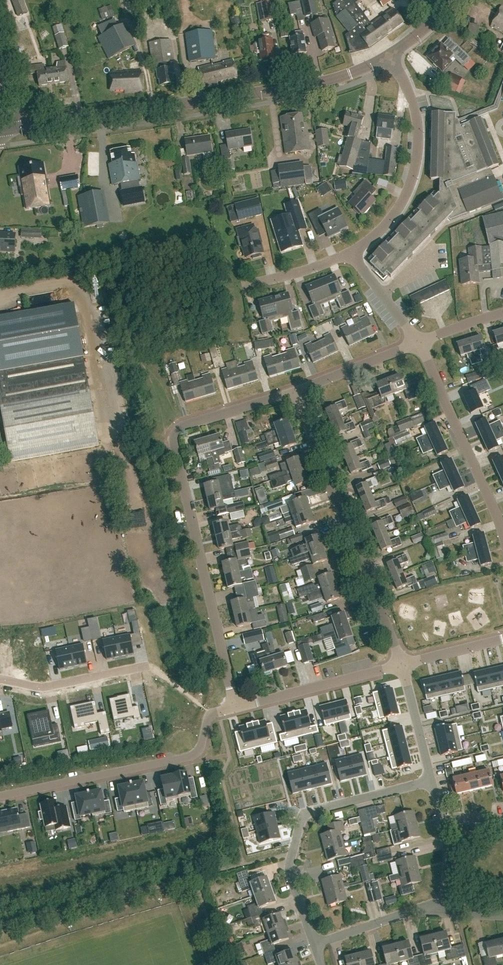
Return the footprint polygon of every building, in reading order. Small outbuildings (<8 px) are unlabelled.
[(270,0),(260,0),(260,3),(256,4),(259,22),(274,19),(270,0)] [(315,38),(318,37),(323,51),(335,48),(332,38),(334,37),(328,19),(318,22),(316,15),(319,14),(315,0),(300,0),(304,17),(311,15),(313,23),(311,24),(315,38)] [(361,0),(340,0),(333,5),(338,18),(351,34),(347,37),(351,54),(368,49),(403,22),(393,9),(372,25),(356,4),(361,0)] [(370,9),(364,0),(363,0),(358,3),(365,13),(370,9)] [(392,0),(377,0),(377,1),(370,6),(375,13),(392,1),(392,0)] [(301,9),(300,1),(288,4),(290,16),(296,14),(295,11),(301,9)] [(501,7),(490,27),(502,33),(502,8),(501,7)] [(114,16),(112,11),(100,15),(102,20),(114,16)] [(242,16),(235,18),(238,25),(244,23),(242,16)] [(118,28),(113,19),(98,27),(102,36),(97,38),(108,60),(136,45),(125,24),(118,28)] [(288,37),(287,29),(279,30),(280,38),(288,37)] [(216,59),(212,31),(187,34),(191,62),(216,59)] [(303,36),(303,32),(296,33),(296,37),(290,38),(293,56),(306,54),(304,36),(303,36)] [(69,47),(65,33),(55,36),(60,50),(69,47)] [(270,41),(269,34),(262,35),(263,41),(258,42),(259,43),(255,44),(252,47),(253,52),(256,54),(260,54),(261,61),(274,59),(272,40),(270,41)] [(174,63),(170,40),(149,43),(152,66),(174,63)] [(457,48),(449,41),(443,47),(441,44),(433,52),(432,51),(428,56),(429,57),(428,58),(442,72),(451,63),(449,61),(453,57),(463,66),(469,59),(457,48)] [(237,77),(233,61),(198,69),(203,89),(218,86),(217,82),(237,77)] [(57,70),(52,70),(54,85),(68,83),(66,63),(58,64),(57,70)] [(40,87),(54,85),(52,70),(47,71),(45,65),(28,67),(29,75),(38,74),(40,87)] [(171,70),(171,68),(155,71),(156,80),(157,80),(158,86),(173,84),(172,75),(173,75),(173,69),(171,70)] [(142,93),(142,71),(110,74),(110,91),(125,91),(125,93),(142,93)] [(463,79),(451,74),(445,88),(454,92),(457,86),(459,87),(463,79)] [(467,122),(497,110),(502,99),(499,98),(498,98),(495,107),(466,119),(467,122)] [(340,167),(367,174),(393,177),(396,149),(387,148),(385,162),(369,160),(370,144),(356,140),(359,129),(360,129),(363,117),(346,113),(343,125),(351,127),(348,138),(340,167)] [(468,125),(466,119),(458,122),(457,121),(455,121),(456,115),(444,115),(432,114),(430,180),(439,181),(438,195),(437,194),(432,200),(430,198),(417,211),(419,213),(409,223),(407,221),(394,234),(396,236),(386,246),(384,243),(371,257),(373,259),(368,264),(376,271),(374,274),(381,281),(387,276),(389,277),(447,219),(449,221),(502,201),(493,177),(489,179),(486,171),(498,167),(480,120),(468,125)] [(302,124),(301,115),(281,118),(286,154),(311,151),(308,133),(307,133),(305,124),(302,124)] [(395,118),(378,116),(376,136),(391,138),(392,130),(393,130),(395,118)] [(252,146),(250,130),(226,133),(228,145),(220,146),(223,160),(231,159),(229,150),(252,146)] [(328,133),(327,130),(316,131),(318,147),(335,145),(333,132),(328,133)] [(182,161),(184,175),(191,174),(188,156),(212,153),(210,136),(185,140),(187,149),(180,150),(182,161)] [(124,202),(144,199),(138,163),(136,163),(135,154),(132,155),(131,149),(112,152),(114,164),(110,164),(113,185),(121,184),(124,202)] [(303,167),(303,162),(277,166),(277,171),(271,172),(272,183),(279,182),(280,188),(306,184),(305,179),(312,178),(310,166),(303,167)] [(50,205),(43,164),(19,168),(23,187),(20,188),(22,196),(24,196),(26,209),(50,205)] [(77,175),(59,178),(61,191),(79,188),(77,175)] [(187,188),(195,187),(194,177),(186,177),(187,188)] [(354,208),(352,209),(358,215),(359,213),(361,215),(363,213),(364,214),(369,208),(368,207),(374,201),(370,197),(375,191),(364,181),(353,193),(356,196),(349,204),(354,208)] [(320,189),(325,197),(335,190),(330,182),(320,189)] [(81,196),(89,246),(114,242),(106,192),(81,196)] [(258,200),(235,206),(238,217),(261,211),(258,200)] [(302,217),(297,201),(284,206),(287,216),(274,220),(276,227),(272,229),(280,253),(302,246),(294,220),(302,217)] [(346,227),(336,209),(322,216),(319,209),(307,215),(315,230),(322,226),(327,237),(333,234),(334,235),(339,233),(339,231),(346,227)] [(484,247),(486,272),(492,271),(493,279),(502,278),(502,214),(482,218),(489,247),(484,247)] [(251,256),(252,259),(260,257),(259,254),(261,253),(257,239),(259,238),(257,230),(252,231),(250,225),(236,229),(238,237),(240,237),(245,258),(251,256)] [(41,231),(21,230),(21,238),(41,239),(41,231)] [(309,233),(312,242),(317,241),(314,231),(309,233)] [(1,234),(1,235),(0,235),(0,252),(15,253),(16,235),(1,234)] [(478,272),(486,272),(484,247),(469,249),(470,260),(459,261),(462,285),(479,283),(478,272)] [(333,276),(320,282),(327,300),(335,298),(339,309),(352,303),(347,291),(340,294),(333,276)] [(440,283),(444,292),(450,290),(445,280),(440,283)] [(319,304),(327,300),(320,282),(306,287),(313,306),(308,308),(312,319),(323,315),(319,304)] [(444,292),(440,283),(435,285),(439,295),(444,292)] [(435,285),(430,287),(434,297),(439,295),(435,285)] [(429,299),(434,297),(430,287),(425,290),(429,299)] [(429,299),(425,290),(420,292),(424,302),(429,299)] [(424,302),(420,292),(415,294),(419,304),(424,302)] [(287,294),(273,298),(279,320),(286,318),(290,331),(302,328),(297,311),(291,313),(287,294)] [(419,304),(415,294),(409,297),(414,307),(419,304)] [(270,322),(279,320),(273,298),(259,302),(264,320),(258,322),(261,335),(273,332),(270,322)] [(0,407),(10,462),(99,446),(97,435),(88,437),(79,393),(89,391),(82,358),(83,358),(75,305),(0,318),(0,407)] [(355,326),(362,340),(374,335),(366,317),(360,320),(362,323),(355,326)] [(338,318),(333,321),(336,327),(341,324),(338,318)] [(362,340),(355,326),(349,329),(347,326),(341,329),(349,346),(362,340)] [(493,333),(497,346),(502,344),(502,346),(502,330),(493,333)] [(298,344),(295,334),(289,336),(291,346),(298,344)] [(326,340),(319,343),(326,357),(339,351),(330,334),(324,337),(326,340)] [(469,341),(476,365),(481,363),(479,357),(481,356),(479,351),(485,349),(481,337),(469,341)] [(272,339),(256,343),(258,352),(274,347),(272,339)] [(466,355),(468,360),(469,360),(471,366),(476,365),(469,341),(457,344),(460,357),(466,355)] [(313,363),(326,357),(319,343),(313,346),(311,343),(305,346),(313,363)] [(237,353),(244,350),(242,344),(235,347),(237,353)] [(287,354),(280,357),(285,373),(300,368),(294,349),(286,351),(287,354)] [(270,377),(285,373),(280,357),(272,359),(271,356),(264,358),(270,377)] [(245,367),(238,369),(243,385),(258,381),(252,362),(244,364),(245,367)] [(178,372),(175,363),(169,365),(171,374),(178,372)] [(227,390),(243,385),(238,369),(230,372),(229,368),(222,371),(227,390)] [(481,379),(479,371),(466,376),(468,383),(481,379)] [(203,380),(196,382),(201,398),(216,394),(210,374),(202,377),(203,380)] [(388,380),(394,395),(404,391),(409,402),(423,397),(416,380),(404,385),(400,375),(388,380)] [(394,395),(388,380),(376,385),(380,394),(371,398),(371,396),(362,393),(373,421),(379,418),(375,408),(385,404),(383,399),(394,395)] [(489,390),(485,380),(470,387),(473,392),(463,396),(471,414),(492,404),(490,399),(487,400),(484,393),(489,390)] [(201,398),(196,382),(188,384),(187,381),(180,383),(186,403),(201,398)] [(460,387),(449,393),(453,401),(464,395),(460,387)] [(365,407),(360,395),(354,397),(359,410),(365,407)] [(331,423),(341,419),(338,412),(347,408),(344,401),(335,404),(336,406),(326,410),(331,423)] [(406,408),(399,410),(401,417),(408,415),(406,408)] [(499,409),(493,412),(496,418),(502,415),(499,409)] [(421,413),(403,420),(406,430),(425,422),(421,413)] [(341,419),(331,423),(336,435),(346,431),(347,433),(356,430),(353,422),(344,426),(341,419)] [(502,429),(502,427),(501,422),(495,424),(494,423),(489,426),(486,419),(476,424),(482,438),(502,429)] [(237,430),(247,427),(245,420),(235,423),(237,430)] [(265,435),(267,441),(292,433),(288,420),(275,425),(277,431),(265,435)] [(389,437),(406,430),(403,420),(396,423),(397,426),(389,430),(388,433),(389,437)] [(416,440),(420,448),(441,438),(434,423),(424,427),(427,434),(421,437),(422,438),(416,440)] [(247,427),(237,430),(242,444),(248,442),(246,435),(252,434),(251,430),(248,430),(247,427)] [(482,438),(488,452),(499,448),(496,441),(502,439),(501,438),(502,437),(502,429),(482,438)] [(408,432),(394,438),(396,444),(410,438),(408,432)] [(292,433),(267,441),(269,447),(281,443),(283,449),(296,445),(292,433)] [(219,463),(219,464),(221,464),(217,451),(223,449),(225,454),(232,452),(229,441),(222,444),(220,436),(207,440),(215,465),(219,463)] [(447,451),(441,438),(420,448),(422,454),(428,451),(428,452),(434,449),(437,456),(447,451)] [(341,449),(346,461),(356,457),(354,450),(363,447),(360,439),(350,443),(351,445),(341,449)] [(219,464),(219,463),(215,465),(207,440),(195,443),(199,456),(205,454),(210,472),(221,469),(219,464)] [(394,454),(389,444),(384,446),(389,456),(394,454)] [(245,462),(241,448),(233,450),(238,464),(245,462)] [(275,458),(273,451),(258,456),(261,463),(275,458)] [(356,457),(346,461),(351,474),(361,470),(362,472),(371,468),(368,461),(359,464),(356,457)] [(499,476),(502,474),(502,458),(502,457),(492,461),(499,476)] [(263,484),(305,470),(300,458),(288,462),(280,465),(283,473),(269,477),(271,481),(263,484)] [(279,467),(276,458),(264,462),(267,471),(279,467)] [(391,465),(388,459),(377,464),(380,470),(391,465)] [(436,483),(457,473),(451,459),(441,464),(444,470),(438,473),(438,474),(433,476),(436,483)] [(309,482),(305,470),(263,484),(266,492),(286,485),(286,483),(294,480),(296,487),(309,482)] [(464,488),(457,473),(436,483),(439,490),(445,487),(445,488),(451,486),(454,492),(464,488)] [(361,500),(372,496),(369,489),(378,485),(375,478),(366,481),(367,483),(356,487),(361,500)] [(208,498),(234,492),(228,493),(227,487),(219,489),(218,483),(205,486),(208,498)] [(313,488),(307,491),(310,497),(316,494),(313,488)] [(234,492),(208,498),(211,511),(224,508),(222,501),(235,498),(234,492)] [(372,496),(361,500),(366,513),(377,508),(378,510),(387,507),(386,504),(390,502),(388,497),(375,503),(372,496)] [(407,503),(405,496),(393,501),(396,507),(407,503)] [(452,520),(474,510),(467,496),(457,500),(460,507),(455,509),(455,510),(449,513),(452,520)] [(281,508),(285,519),(310,511),(308,505),(310,504),(308,497),(293,502),(293,503),(284,506),(282,499),(263,505),(266,513),(281,508)] [(132,510),(135,516),(147,511),(142,500),(136,503),(138,507),(132,510)] [(245,510),(243,502),(225,507),(227,515),(245,510)] [(414,513),(409,504),(399,509),(403,518),(414,513)] [(437,513),(434,508),(418,515),(420,521),(437,513)] [(481,524),(474,510),(452,520),(455,526),(461,524),(462,525),(467,522),(470,529),(481,524)] [(244,518),(243,511),(230,514),(231,521),(244,518)] [(310,511),(285,519),(286,523),(294,520),(297,529),(314,523),(310,511)] [(368,515),(360,516),(362,527),(369,526),(368,515)] [(371,526),(377,538),(387,534),(384,527),(393,523),(391,516),(381,520),(382,522),(371,526)] [(270,523),(268,517),(261,519),(263,525),(270,523)] [(214,525),(217,537),(240,532),(240,530),(241,530),(240,524),(228,527),(227,522),(214,525)] [(297,535),(295,528),(279,533),(281,540),(297,535)] [(240,532),(217,537),(220,550),(232,547),(231,540),(241,537),(242,540),(252,538),(250,530),(240,532)] [(425,540),(422,533),(411,537),(414,544),(425,540)] [(449,539),(447,533),(428,539),(430,545),(449,539)] [(304,540),(302,534),(290,538),(292,544),(304,540)] [(390,541),(387,534),(377,538),(382,551),(392,547),(393,549),(402,545),(399,538),(390,541)] [(463,548),(465,555),(488,549),(484,534),(473,537),(475,543),(469,545),(469,546),(463,548)] [(290,560),(323,549),(321,543),(323,542),(321,535),(306,540),(307,545),(290,551),(293,558),(289,559),(290,560)] [(445,548),(442,542),(432,546),(438,562),(444,560),(440,550),(445,548)] [(235,545),(237,553),(249,550),(248,545),(236,547),(236,545),(235,545)] [(327,561),(323,549),(290,560),(292,566),(312,559),(314,565),(327,561)] [(492,564),(488,549),(465,555),(466,556),(460,557),(462,563),(467,562),(473,561),(479,560),(481,567),(492,564)] [(249,550),(237,553),(239,560),(223,564),(226,576),(251,570),(250,566),(243,567),(243,566),(246,565),(245,559),(251,558),(249,550)] [(387,564),(392,577),(402,573),(400,566),(409,562),(406,554),(397,558),(397,560),(387,564)] [(303,577),(315,572),(313,565),(300,570),(303,577)] [(253,579),(251,570),(226,576),(229,589),(241,586),(240,579),(244,578),(245,581),(253,579)] [(317,578),(315,572),(303,577),(305,583),(317,578)] [(297,592),(300,599),(307,596),(335,586),(333,581),(336,580),(334,573),(319,578),(320,584),(297,592)] [(402,573),(392,577),(397,590),(407,585),(408,587),(417,584),(415,576),(405,580),(402,573)] [(429,578),(424,580),(427,589),(438,584),(434,575),(429,578)] [(426,587),(424,582),(412,586),(414,591),(426,587)] [(244,592),(256,590),(255,583),(243,585),(244,592)] [(294,601),(289,584),(280,586),(285,604),(294,601)] [(307,596),(310,604),(325,599),(327,603),(340,599),(335,586),(307,596)] [(235,615),(247,612),(256,610),(253,598),(258,597),(256,590),(244,592),(246,599),(232,602),(235,615)] [(287,604),(276,606),(278,614),(289,611),(289,612),(298,610),(297,605),(288,607),(287,604)] [(321,604),(310,608),(312,614),(323,611),(321,604)] [(256,610),(247,612),(235,615),(238,628),(250,625),(252,624),(254,630),(266,627),(265,620),(264,614),(257,616),(256,610)] [(326,619),(323,613),(312,617),(314,623),(326,619)] [(321,634),(348,625),(344,614),(332,618),(334,624),(320,629),(322,634),(321,634)] [(138,621),(131,622),(134,634),(140,633),(138,621)] [(312,637),(314,644),(331,638),(336,651),(349,647),(346,639),(352,637),(348,625),(321,634),(312,637)] [(264,641),(262,630),(243,635),(245,645),(264,641)] [(130,633),(116,636),(120,656),(134,653),(130,633)] [(296,642),(295,633),(287,634),(289,643),(296,642)] [(116,636),(102,639),(106,658),(120,656),(116,636)] [(83,643),(69,646),(73,665),(87,663),(83,643)] [(268,644),(276,670),(288,667),(284,654),(277,656),(272,643),(268,644)] [(257,673),(258,676),(276,670),(268,644),(263,646),(264,651),(251,655),(256,671),(256,673),(257,673)] [(69,646),(55,649),(59,668),(73,665),(69,646)] [(487,669),(492,689),(502,686),(502,680),(500,666),(487,669)] [(487,669),(474,672),(479,692),(492,689),(487,669)] [(461,671),(448,674),(453,694),(466,691),(461,671)] [(448,674),(435,677),(440,697),(453,694),(448,674)] [(435,677),(422,680),(427,700),(440,697),(435,677)] [(358,686),(359,693),(366,692),(365,685),(358,686)] [(393,688),(374,693),(377,706),(397,701),(393,688)] [(130,695),(109,699),(114,721),(133,717),(134,720),(141,719),(138,707),(133,708),(130,695)] [(361,720),(370,719),(367,699),(359,700),(361,720)] [(347,700),(334,704),(339,723),(352,720),(347,700)] [(397,701),(377,706),(380,720),(400,714),(397,701)] [(96,702),(71,707),(75,729),(85,727),(85,725),(99,722),(101,735),(110,733),(106,712),(98,714),(96,702)] [(334,704),(321,707),(326,727),(339,723),(334,704)] [(307,710),(294,714),(301,738),(319,733),(317,726),(312,728),(307,710)] [(49,712),(28,716),(33,740),(48,737),(49,742),(61,740),(57,724),(52,726),(49,712)] [(2,732),(1,730),(12,727),(9,713),(0,715),(0,732),(2,732)] [(286,734),(280,736),(282,743),(301,738),(294,714),(282,717),(286,734)] [(266,721),(253,724),(259,748),(278,744),(276,737),(270,738),(266,721)] [(244,745),(239,746),(240,753),(259,748),(253,724),(240,728),(244,745)] [(437,743),(458,738),(455,724),(434,729),(437,743)] [(403,726),(383,731),(387,745),(406,739),(403,726)] [(337,730),(338,739),(353,738),(352,729),(337,730)] [(365,731),(368,745),(377,743),(374,729),(365,731)] [(470,730),(472,745),(479,744),(477,729),(470,730)] [(313,737),(314,746),(329,743),(328,734),(313,737)] [(108,738),(89,742),(90,749),(110,745),(108,738)] [(440,756),(462,751),(458,738),(437,743),(440,756)] [(360,752),(366,750),(364,739),(357,740),(360,752)] [(406,739),(387,745),(390,757),(410,752),(406,739)] [(292,742),(277,747),(280,755),(294,751),(292,742)] [(254,755),(256,761),(269,756),(266,750),(254,755)] [(410,752),(390,757),(393,770),(413,765),(410,752)] [(377,754),(371,756),(376,770),(382,768),(377,754)] [(361,755),(348,758),(354,778),(367,775),(361,755)] [(348,758),(336,761),(341,782),(354,778),(348,758)] [(461,760),(463,766),(472,764),(471,758),(461,760)] [(385,767),(391,766),(389,759),(383,760),(385,767)] [(461,760),(452,763),(453,769),(463,766),(461,760)] [(492,763),(493,768),(502,766),(502,760),(492,763)] [(327,764),(313,767),(319,787),(332,784),(327,764)] [(313,767),(301,770),(306,791),(319,787),(313,767)] [(301,770),(288,773),(293,794),(306,791),(301,770)] [(477,774),(481,789),(493,786),(489,771),(477,774)] [(174,775),(179,799),(191,796),(191,799),(198,798),(194,783),(188,784),(186,774),(174,776),(174,775)] [(469,792),(481,789),(477,774),(465,776),(469,792)] [(167,801),(179,799),(174,775),(173,775),(174,776),(162,779),(164,789),(158,791),(161,806),(167,804),(167,801)] [(469,792),(465,776),(453,779),(457,795),(469,792)] [(132,784),(131,784),(136,810),(149,807),(147,799),(151,798),(150,792),(146,793),(144,782),(132,785),(132,784)] [(124,812),(136,810),(131,784),(130,784),(130,785),(119,788),(121,798),(115,799),(118,812),(124,811),(124,812)] [(88,793),(93,816),(105,814),(105,815),(112,813),(109,801),(103,802),(101,791),(89,793),(88,793)] [(93,816),(88,793),(87,793),(88,794),(76,796),(79,807),(72,808),(75,821),(81,820),(81,817),(92,814),(93,817),(93,816)] [(67,812),(59,814),(56,801),(40,804),(42,812),(39,813),(40,820),(43,820),(45,828),(55,826),(56,830),(71,827),(67,812)] [(0,812),(0,828),(6,827),(7,832),(30,827),(27,814),(19,815),(18,808),(0,812)] [(396,824),(390,826),(391,831),(397,829),(416,824),(413,812),(394,816),(396,824)] [(274,813),(254,818),(257,831),(277,826),(274,813)] [(192,817),(183,819),(185,827),(194,825),(193,825),(192,817)] [(372,819),(366,821),(370,834),(375,833),(372,819)] [(366,821),(360,822),(364,836),(370,834),(366,821)] [(161,822),(147,825),(149,834),(163,831),(161,822)] [(330,833),(320,835),(324,848),(343,843),(340,832),(344,831),(342,822),(328,825),(330,833)] [(416,824),(397,829),(401,842),(419,837),(416,824)] [(277,826),(257,831),(260,844),(281,839),(277,826)] [(379,835),(372,836),(373,843),(380,842),(379,835)] [(75,839),(67,841),(69,850),(77,848),(75,839)] [(35,842),(26,844),(28,854),(37,852),(35,842)] [(343,843),(324,848),(327,861),(346,856),(343,843)] [(389,847),(376,851),(377,857),(390,854),(389,847)] [(362,854),(349,858),(350,864),(364,861),(362,854)] [(390,854),(377,857),(379,863),(392,859),(390,854)] [(399,874),(389,876),(389,877),(417,870),(414,857),(395,862),(399,874)] [(364,861),(350,864),(352,870),(365,866),(364,861)] [(417,870),(389,877),(391,882),(400,880),(402,886),(398,887),(401,896),(414,893),(412,885),(421,882),(417,870)] [(340,875),(321,880),(325,893),(343,889),(350,887),(349,883),(342,884),(340,875)] [(254,896),(274,889),(273,885),(270,886),(267,878),(252,883),(250,877),(238,881),(238,882),(235,883),(238,893),(242,892),(252,889),(254,896)] [(377,882),(372,883),(376,901),(382,900),(377,882)] [(372,883),(366,885),(370,903),(376,901),(372,883)] [(257,904),(247,907),(248,910),(251,918),(262,914),(260,908),(276,903),(273,895),(276,894),(274,889),(254,896),(257,904)] [(343,889),(325,893),(328,906),(347,901),(343,889)] [(392,895),(385,897),(386,904),(394,902),(392,895)] [(262,914),(251,918),(254,925),(255,929),(264,926),(267,933),(287,926),(285,921),(282,922),(279,914),(264,920),(262,914)] [(263,953),(264,954),(275,951),(273,945),(288,940),(285,931),(289,930),(287,926),(267,933),(269,940),(255,946),(258,955),(263,953)] [(437,931),(432,933),(437,953),(445,951),(447,961),(458,958),(455,947),(450,948),(446,933),(438,935),(437,931)] [(437,953),(432,933),(427,934),(428,937),(420,939),(424,955),(418,956),(420,964),(432,964),(429,955),(437,953)] [(418,956),(412,958),(408,942),(400,944),(399,941),(394,942),(400,963),(407,961),(408,964),(420,964),(418,956)] [(502,955),(499,941),(485,944),(488,955),(482,957),(484,964),(481,964),(482,964),(496,964),(494,957),(502,955)] [(392,964),(400,963),(394,942),(389,944),(390,947),(381,949),(385,964),(383,964),(392,964)] [(275,951),(264,954),(267,964),(269,964),(277,962),(278,964),(292,964),(300,962),(298,958),(295,959),(292,951),(277,956),(275,951)] [(360,964),(374,964),(371,952),(363,954),(362,951),(357,952),(360,964)] [(357,952),(352,953),(353,956),(345,958),(347,964),(360,964),(357,952)]
